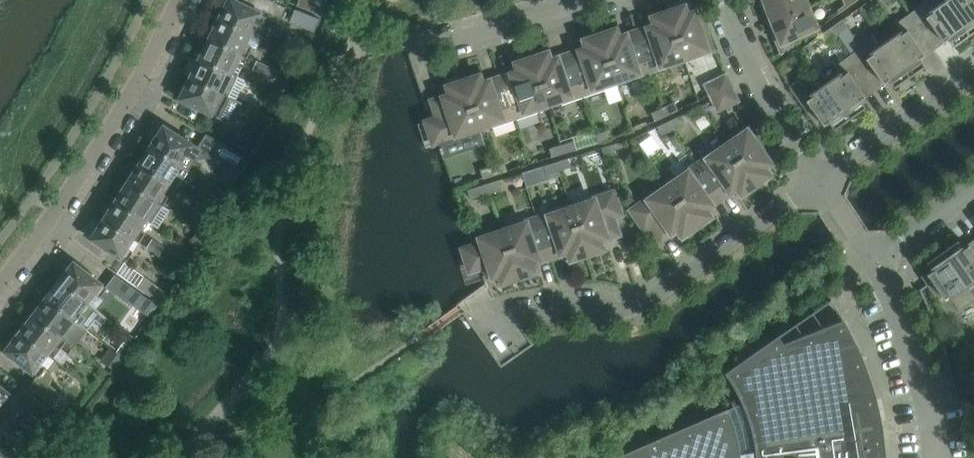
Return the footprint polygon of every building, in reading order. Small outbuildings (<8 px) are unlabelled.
[(216,17),(251,34),(252,33),(261,38),(267,26),(263,25),(267,16),(278,22),(284,8),(267,0),(242,0),(241,3),(235,0),(228,0),(224,9),(219,10),(216,17)] [(326,3),(320,0),(299,0),(297,5),(321,15),(326,3)] [(805,0),(764,0),(760,2),(764,12),(768,11),(772,21),(808,7),(805,0)] [(945,0),(943,0),(930,9),(925,2),(909,13),(934,49),(949,39),(953,46),(969,35),(945,0)] [(969,35),(973,31),(973,0),(945,0),(969,35)] [(712,52),(705,29),(701,31),(694,11),(691,12),(689,4),(680,7),(680,6),(678,6),(678,8),(668,11),(684,58),(697,54),(698,56),(710,51),(710,52),(712,52)] [(817,27),(812,14),(811,15),(808,7),(772,21),(776,31),(773,33),(780,51),(777,54),(778,55),(793,44),(792,43),(791,44),(789,39),(815,28),(817,27)] [(320,18),(295,8),(291,20),(316,29),(320,18)] [(684,58),(668,11),(658,14),(657,13),(655,14),(656,15),(647,18),(650,26),(637,31),(651,72),(671,65),(671,62),(684,58)] [(934,49),(909,13),(894,24),(899,31),(885,41),(909,76),(925,66),(920,59),(934,49)] [(214,28),(209,38),(247,57),(253,46),(256,47),(261,38),(252,33),(251,34),(216,17),(212,25),(214,28)] [(836,35),(847,27),(842,19),(831,27),(836,35)] [(651,72),(637,31),(623,35),(620,27),(612,30),(611,29),(609,29),(610,30),(600,34),(616,81),(629,77),(630,79),(651,72)] [(824,43),(836,35),(831,27),(819,35),(824,43)] [(616,81),(600,34),(590,37),(589,36),(587,37),(588,38),(579,41),(582,49),(568,54),(582,95),(603,88),(602,85),(616,81)] [(243,65),(247,57),(209,38),(206,46),(202,46),(199,52),(201,55),(200,59),(232,74),(233,72),(239,75),(243,65)] [(909,76),(885,41),(870,51),(865,44),(850,55),(875,91),(889,81),(894,87),(909,76)] [(582,95),(568,54),(555,58),(552,50),(544,53),(543,52),(541,52),(542,53),(532,57),(547,104),(561,99),(561,102),(582,95)] [(875,91),(850,55),(834,65),(839,72),(825,83),(850,118),(865,107),(860,101),(875,91)] [(547,104),(532,57),(521,60),(521,59),(519,60),(519,61),(511,64),(514,72),(500,77),(514,118),(535,111),(534,108),(547,104)] [(232,74),(200,59),(196,66),(193,66),(187,77),(228,97),(229,95),(236,99),(246,79),(239,75),(233,72),(232,74)] [(269,68),(256,61),(253,68),(266,75),(269,68)] [(288,64),(284,72),(295,77),(299,69),(288,64)] [(514,118),(500,77),(487,81),(484,73),(475,76),(475,75),(473,75),(473,76),(463,80),(479,127),(492,122),(493,125),(514,118)] [(730,85),(726,75),(725,74),(705,84),(710,94),(730,85)] [(185,88),(179,99),(192,106),(193,103),(219,115),(232,122),(242,102),(236,99),(229,95),(228,97),(187,77),(184,83),(183,84),(183,85),(185,88)] [(850,118),(825,83),(810,93),(800,78),(789,86),(814,122),(819,118),(823,124),(828,121),(834,129),(850,118)] [(479,127),(463,80),(453,83),(453,82),(451,83),(451,84),(443,87),(445,95),(431,100),(437,117),(425,121),(434,145),(467,134),(466,131),(479,127)] [(738,100),(733,90),(712,100),(717,110),(738,100)] [(283,100),(278,97),(274,105),(280,108),(283,100)] [(678,110),(674,102),(662,107),(666,115),(678,110)] [(655,121),(666,115),(662,107),(651,112),(655,121)] [(684,123),(680,115),(669,121),(672,129),(684,123)] [(661,134),(672,129),(669,121),(657,126),(661,134)] [(152,143),(151,144),(187,167),(199,149),(175,133),(177,131),(165,123),(158,133),(154,134),(151,139),(152,143)] [(771,163),(759,146),(762,144),(749,125),(747,126),(748,127),(737,134),(738,136),(727,144),(755,185),(764,178),(765,180),(767,178),(766,177),(773,172),(768,165),(771,163)] [(236,130),(230,142),(253,155),(260,144),(236,130)] [(611,138),(608,130),(596,133),(598,142),(611,138)] [(576,149),(573,140),(561,144),(564,153),(576,149)] [(616,152),(614,143),(601,147),(604,156),(616,152)] [(187,167),(151,144),(146,152),(142,152),(137,161),(170,183),(178,188),(184,178),(190,182),(196,174),(187,167)] [(564,153),(561,144),(549,148),(552,157),(564,153)] [(755,185),(727,144),(715,152),(714,150),(696,163),(721,198),(732,190),(737,197),(745,192),(746,193),(747,192),(747,191),(755,185)] [(228,145),(222,156),(245,170),(252,158),(228,145)] [(570,166),(568,158),(556,162),(558,170),(570,166)] [(164,192),(170,183),(137,161),(131,170),(133,173),(127,182),(163,205),(169,195),(164,192)] [(507,171),(504,162),(492,166),(495,174),(507,171)] [(558,170),(556,162),(544,165),(547,174),(558,170)] [(721,198),(696,163),(678,175),(679,177),(668,185),(696,226),(705,220),(706,221),(708,220),(707,218),(714,213),(709,206),(721,198)] [(495,174),(492,166),(480,169),(483,178),(495,174)] [(502,188),(499,179),(487,183),(490,192),(502,188)] [(170,209),(163,205),(127,182),(122,189),(118,190),(112,199),(146,220),(158,228),(170,209)] [(490,192),(487,183),(467,189),(470,198),(490,192)] [(696,226),(668,185),(656,193),(655,191),(632,208),(631,207),(630,208),(644,230),(651,225),(661,240),(674,231),(679,238),(686,233),(687,234),(688,233),(688,232),(696,226)] [(619,234),(613,217),(620,214),(612,190),(610,190),(610,191),(583,200),(584,202),(571,207),(587,254),(597,250),(597,252),(599,251),(599,250),(607,247),(605,239),(619,234)] [(140,228),(146,220),(112,199),(107,206),(109,210),(103,219),(138,242),(145,231),(140,228)] [(587,254),(571,207),(558,211),(557,209),(536,216),(550,257),(563,253),(566,261),(575,258),(575,259),(577,259),(577,257),(587,254)] [(201,228),(211,235),(221,220),(211,213),(201,228)] [(550,257),(536,216),(515,223),(516,225),(503,230),(519,277),(529,273),(529,275),(531,274),(531,273),(539,270),(536,262),(550,257)] [(138,242),(103,219),(99,220),(95,225),(97,229),(89,240),(101,248),(103,245),(126,261),(138,242)] [(519,277),(503,230),(479,238),(481,242),(462,248),(470,271),(488,265),(492,276),(495,276),(498,284),(506,281),(507,282),(509,282),(508,280),(519,277)] [(164,246),(153,239),(148,247),(160,254),(164,246)] [(962,247),(958,240),(942,251),(973,297),(973,239),(962,247)] [(942,251),(927,262),(932,270),(927,274),(931,280),(926,283),(951,319),(963,311),(961,309),(973,300),(973,297),(942,251)] [(64,269),(58,277),(97,306),(102,298),(99,296),(107,285),(85,269),(87,267),(75,258),(68,268),(64,269)] [(166,291),(145,275),(138,285),(159,301),(166,291)] [(52,289),(47,296),(81,321),(80,322),(88,328),(94,319),(101,324),(108,314),(97,306),(58,277),(52,285),(52,289)] [(135,289),(128,299),(150,314),(157,304),(135,289)] [(81,321),(47,296),(46,298),(44,296),(37,305),(39,306),(33,313),(67,338),(67,340),(74,346),(88,328),(80,322),(81,321)] [(67,338),(33,313),(27,321),(24,322),(18,330),(49,353),(55,345),(60,348),(67,340),(67,338)] [(886,457),(885,450),(884,441),(883,433),(882,426),(881,418),(879,409),(878,403),(876,395),(874,388),(871,380),(869,372),(866,365),(863,357),(859,349),(856,343),(853,336),(849,328),(847,324),(842,316),(840,316),(842,319),(784,342),(783,342),(779,336),(781,335),(780,334),(725,372),(729,378),(734,386),(738,394),(742,402),(708,417),(706,412),(701,414),(696,415),(692,417),(688,419),(679,424),(681,429),(614,457),(617,457),(618,457),(886,457)] [(49,353),(18,330),(13,336),(12,341),(4,352),(2,354),(10,360),(12,358),(33,373),(34,372),(38,375),(29,387),(54,406),(64,394),(50,383),(52,380),(52,372),(40,364),(49,353)] [(125,342),(118,350),(125,355),(131,347),(125,342)] [(86,354),(74,346),(69,353),(80,361),(86,354)] [(951,375),(951,376),(955,391),(973,392),(973,371),(951,375)] [(1,413),(1,414),(5,417),(16,427),(29,411),(38,419),(48,406),(25,388),(17,399),(0,385),(0,413),(1,413)] [(28,447),(39,457),(45,449),(34,440),(28,447)]
